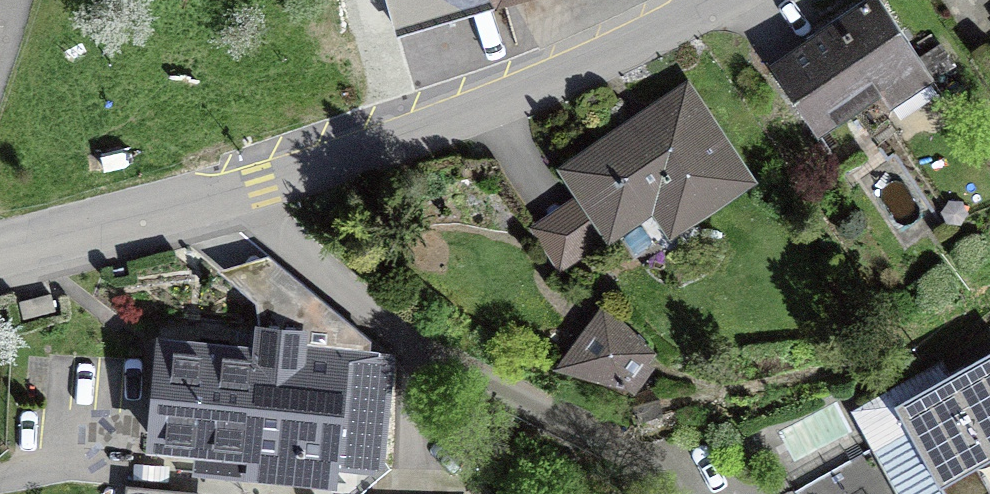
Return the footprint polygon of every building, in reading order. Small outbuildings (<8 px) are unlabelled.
[(766,73),(817,146),(835,133),(838,137),(882,107),(889,117),(892,114),(904,131),(943,104),(932,87),(958,69),(956,66),(961,62),(946,40),(919,58),(880,0),(864,0),(805,40),(808,44),(766,73)] [(759,188),(689,85),(556,174),(573,200),(528,230),(560,277),(605,247),(607,250),(622,241),(635,260),(657,245),(644,226),(651,221),(669,248),(759,188)] [(602,307),(554,375),(624,393),(635,400),(660,359),(602,307)] [(154,445),(213,450),(379,465),(389,355),(307,348),(261,344),(260,354),(163,345),(154,445)] [(952,382),(941,364),(850,416),(895,493),(989,493),(989,360),(952,382)]
